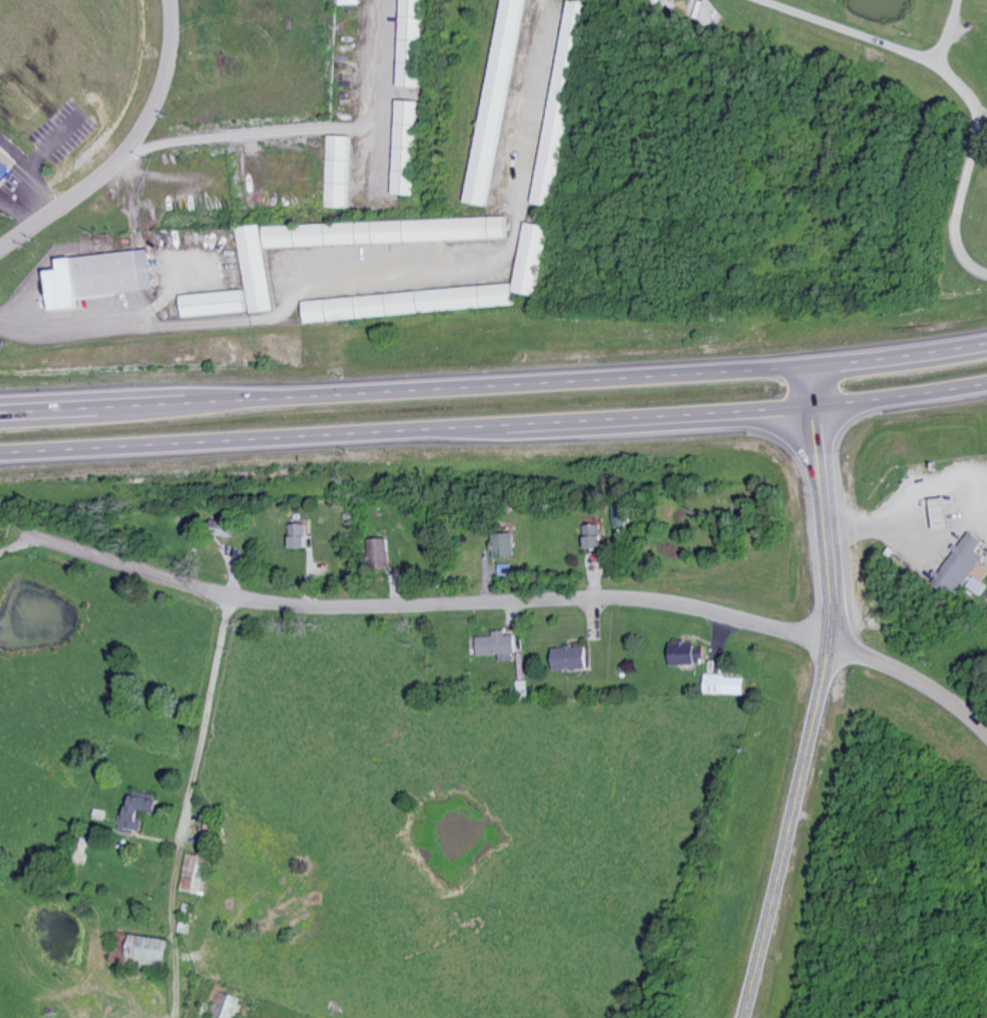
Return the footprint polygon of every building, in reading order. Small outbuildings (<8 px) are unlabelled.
[(399,88),(421,88),(424,0),(402,0),(399,88)] [(527,0),(503,0),(468,203),(491,207),(527,0)] [(558,207),(589,2),(574,0),(567,0),(536,204),(558,207)] [(417,197),(420,102),(397,102),(395,196),(417,197)] [(327,209),(349,209),(351,138),(329,137),(327,209)] [(13,170),(0,159),(0,186),(13,170)] [(510,240),(510,219),(269,227),(269,248),(510,240)] [(537,297),(550,228),(527,224),(513,293),(537,297)] [(274,311),(266,226),(241,229),(246,291),(181,297),(183,319),(274,311)] [(157,291),(153,251),(61,260),(62,272),(52,273),(55,312),(83,309),(82,299),(157,291)] [(515,309),(514,287),(303,300),(304,322),(515,309)] [(310,550),(309,526),(292,526),(292,551),(310,550)] [(591,551),(608,551),(607,526),(590,527),(591,551)] [(950,594),(953,590),(961,596),(968,586),(984,597),(986,592),(986,584),(985,583),(986,581),(986,568),(983,566),(986,560),(986,557),(981,553),(986,544),(986,542),(971,532),(936,585),(950,594)] [(516,559),(515,535),(494,535),(494,559),(516,559)] [(371,567),(392,566),(391,540),(370,540),(371,567)] [(500,577),(513,577),(512,565),(500,566),(500,577)] [(516,637),(507,637),(507,632),(494,633),(494,638),(480,638),(480,657),(502,656),(502,663),(517,663),(516,637)] [(700,643),(675,644),(676,667),(700,666),(700,643)] [(592,671),(591,648),(558,650),(559,672),(592,671)] [(709,695),(749,696),(749,678),(710,677),(709,695)] [(160,797),(133,793),(129,821),(122,820),(120,832),(143,835),(146,814),(157,816),(160,797)] [(187,854),(181,892),(208,895),(214,858),(209,858),(210,850),(203,849),(202,856),(187,854)] [(171,972),(174,942),(116,934),(112,965),(171,972)]
